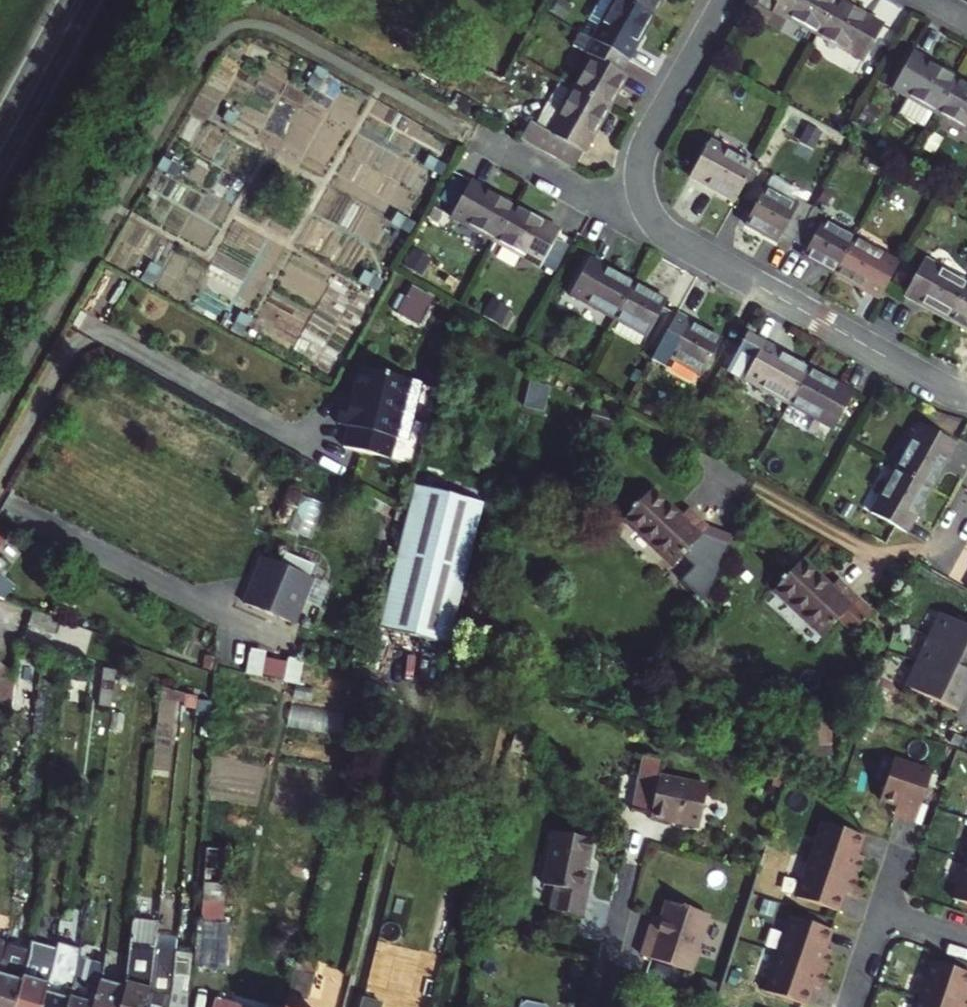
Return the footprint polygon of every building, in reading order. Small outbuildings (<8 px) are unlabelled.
[(592,40),(626,59),(651,14),(627,0),(615,0),(592,40)] [(651,14),(659,0),(627,0),(651,14)] [(838,0),(756,0),(752,8),(768,17),(765,21),(779,29),(786,16),(818,34),(838,0)] [(818,34),(862,58),(881,24),(838,0),(818,34)] [(607,107),(625,75),(619,71),(626,59),(592,40),(586,51),(593,55),(574,89),(607,107)] [(936,113),(956,78),(913,54),(894,89),(912,100),(903,115),(928,129),(936,113)] [(331,76),(322,72),(313,89),(322,94),(331,76)] [(936,113),(966,130),(966,84),(956,78),(936,113)] [(582,151),(607,107),(574,89),(561,81),(535,126),(530,123),(521,140),(573,168),(582,151)] [(229,118),(224,127),(233,132),(238,123),(229,118)] [(689,176),(734,201),(754,166),(709,141),(689,176)] [(159,161),(154,170),(172,180),(177,171),(159,161)] [(453,172),(435,162),(430,170),(447,180),(453,172)] [(451,216),(496,241),(515,207),(470,182),(451,216)] [(781,235),(794,242),(814,207),(800,200),(797,206),(765,189),(746,223),(778,241),(781,235)] [(559,232),(515,207),(496,241),(540,266),(559,232)] [(825,214),(814,207),(794,242),(807,249),(804,255),(836,273),(855,238),(822,220),(825,214)] [(413,238),(418,229),(401,219),(396,227),(413,238)] [(836,273),(880,298),(899,264),(855,238),(836,273)] [(571,294),(615,318),(634,284),(590,260),(571,294)] [(950,319),(966,288),(966,283),(925,260),(905,294),(950,319)] [(148,269),(138,287),(147,291),(157,274),(148,269)] [(380,296),(385,287),(367,278),(362,287),(380,296)] [(399,310),(422,322),(437,295),(414,283),(399,310)] [(663,308),(666,302),(634,284),(615,318),(647,337),(644,343),(657,350),(676,316),(663,308)] [(950,319),(966,329),(966,288),(950,319)] [(676,316),(657,350),(701,375),(720,341),(676,316)] [(242,319),(232,336),(241,341),(251,324),(242,319)] [(789,404),(808,369),(746,335),(727,370),(789,404)] [(361,367),(356,390),(352,393),(349,404),(342,402),(337,423),(349,426),(344,447),(391,459),(396,438),(398,438),(412,380),(361,367)] [(808,369),(789,404),(834,430),(853,395),(808,369)] [(920,424),(896,468),(931,487),(955,444),(920,424)] [(906,531),(931,487),(896,468),(872,512),(895,525),(906,531)] [(682,516),(689,509),(660,482),(653,489),(682,516)] [(411,487),(376,629),(449,649),(484,505),(411,487)] [(709,527),(689,509),(682,516),(653,489),(624,520),(672,566),(709,527)] [(6,545),(13,535),(0,529),(0,540),(6,545)] [(832,586),(839,579),(810,552),(803,558),(832,586)] [(243,604),(287,623),(291,614),(296,616),(303,600),(298,598),(307,577),(261,558),(252,580),(253,580),(243,604)] [(876,614),(839,579),(832,586),(803,558),(773,590),(822,637),(838,619),(856,636),(876,614)] [(1,600),(10,588),(11,586),(3,580),(0,576),(0,600),(1,600)] [(33,611),(28,624),(53,633),(58,620),(33,611)] [(939,613),(904,686),(957,711),(966,691),(966,686),(966,684),(966,626),(966,625),(939,613)] [(172,631),(167,645),(180,650),(185,636),(172,631)] [(251,676),(305,677),(306,654),(252,652),(251,676)] [(77,693),(89,694),(92,673),(80,671),(81,665),(68,664),(66,681),(78,682),(77,693)] [(11,708),(14,679),(0,667),(0,699),(11,708)] [(112,675),(92,673),(89,694),(109,696),(112,675)] [(196,701),(195,715),(209,717),(210,703),(196,701)] [(344,728),(345,709),(292,706),(291,725),(344,728)] [(632,786),(629,804),(646,808),(645,811),(696,824),(706,784),(660,773),(665,756),(643,751),(632,786)] [(901,818),(915,823),(933,770),(894,757),(880,799),(904,808),(901,818)] [(822,822),(809,860),(858,876),(864,857),(857,854),(863,836),(822,822)] [(582,915),(592,869),(585,868),(591,840),(552,832),(541,884),(553,887),(549,909),(582,915)] [(231,849),(210,848),(205,920),(227,921),(231,849)] [(809,860),(796,898),(838,912),(844,893),(851,896),(858,876),(809,860)] [(953,899),(966,904),(966,862),(966,861),(965,861),(953,899)] [(672,899),(666,917),(659,936),(652,934),(645,954),(693,970),(712,912),(672,899)] [(659,936),(666,917),(658,915),(652,934),(659,936)] [(790,916),(777,954),(826,971),(832,951),(825,949),(831,930),(790,916)] [(159,924),(133,921),(130,947),(156,950),(159,924)] [(199,923),(196,967),(227,969),(230,925),(199,923)] [(28,958),(14,1006),(42,1006),(47,985),(41,983),(44,971),(50,948),(32,942),(30,950),(28,958)] [(54,959),(50,973),(47,985),(42,1006),(67,1006),(78,966),(80,949),(56,942),(54,959)] [(28,958),(30,950),(7,943),(5,951),(28,958)] [(151,985),(152,984),(156,950),(130,947),(125,987),(119,1006),(145,1006),(151,985)] [(101,981),(102,972),(85,967),(87,949),(80,949),(78,966),(67,1006),(93,1006),(101,982),(101,981)] [(156,950),(152,984),(151,985),(145,1006),(170,1006),(175,991),(176,986),(177,977),(178,953),(156,950)] [(0,969),(0,1006),(14,1006),(28,958),(5,951),(0,969)] [(777,954),(764,992),(806,1006),(812,987),(819,990),(826,971),(777,954)] [(316,964),(294,957),(291,970),(314,976),(316,964)] [(919,998),(944,1006),(966,1006),(966,972),(932,960),(919,998)] [(287,986),(286,991),(308,997),(314,976),(291,970),(287,986)] [(41,983),(47,985),(50,973),(44,971),(41,983)] [(190,994),(184,994),(185,984),(185,978),(177,977),(176,986),(175,991),(170,1006),(189,1006),(190,994)] [(125,987),(101,981),(101,982),(93,1006),(119,1006),(125,987)] [(372,1000),(375,990),(364,987),(361,997),(372,1000)] [(239,1005),(217,998),(214,1006),(238,1006),(239,1005)] [(916,1006),(944,1006),(919,998),(916,1006)]
